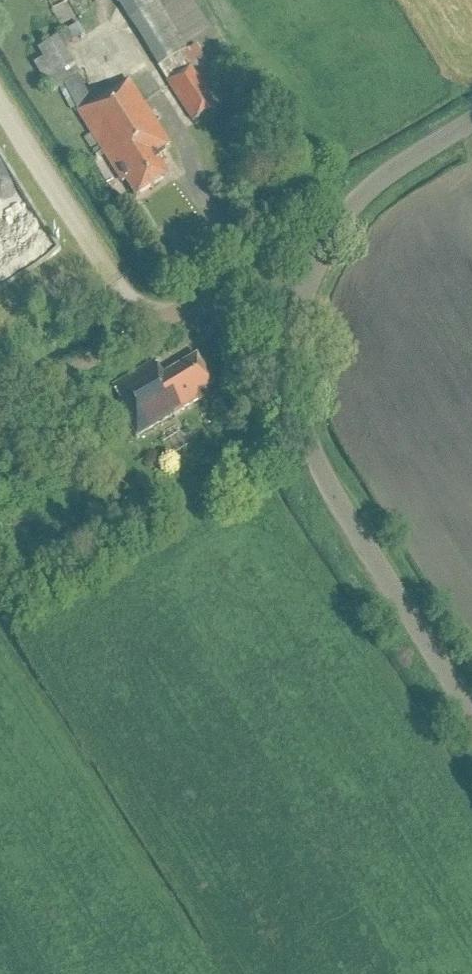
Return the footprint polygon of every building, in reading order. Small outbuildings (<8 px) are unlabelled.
[(118,7),(158,74),(184,58),(149,0),(130,0),(118,7)] [(91,106),(79,81),(85,78),(79,69),(76,72),(64,52),(85,39),(78,28),(37,53),(43,62),(33,68),(51,96),(65,89),(78,114),(77,115),(117,179),(121,176),(135,199),(168,179),(154,158),(169,148),(128,83),(91,106)] [(216,110),(190,69),(166,84),(192,125),(216,110)] [(112,389),(120,404),(117,406),(136,439),(202,400),(199,394),(213,386),(196,358),(163,378),(154,364),(112,389)]
